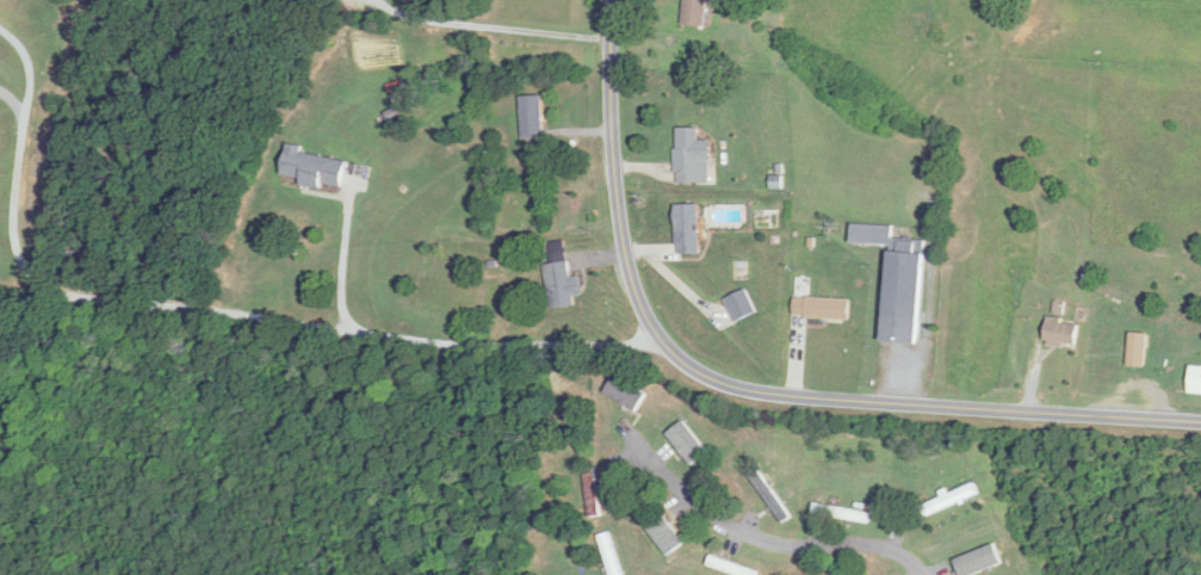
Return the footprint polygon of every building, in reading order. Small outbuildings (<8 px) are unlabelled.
[(684,27),(707,29),(710,0),(686,0),(684,27)] [(523,98),(523,140),(544,140),(544,98),(523,98)] [(677,184),(713,184),(713,141),(701,141),(701,128),(677,128),(677,184)] [(283,181),(343,190),(348,159),(288,150),(283,181)] [(678,205),(678,254),(702,254),(702,205),(678,205)] [(926,241),(893,239),(893,227),(852,224),(851,244),(890,246),(884,342),(920,344),(926,241)] [(576,307),(575,297),(584,296),(583,277),(571,278),(568,251),(552,253),(553,264),(547,265),(551,309),(576,307)] [(726,299),(736,322),(758,313),(749,290),(726,299)] [(795,319),(851,319),(851,298),(795,298),(795,319)] [(1078,345),(1079,321),(1048,319),(1047,344),(1078,345)] [(1147,334),(1131,334),(1131,366),(1147,366),(1147,334)] [(1191,367),(1190,392),(1200,392),(1200,368),(1191,367)] [(606,393),(637,412),(648,395),(617,375),(606,393)] [(693,466),(710,454),(685,421),(669,434),(693,466)] [(585,468),(591,518),(601,517),(595,466),(585,468)] [(921,506),(927,518),(981,495),(975,482),(921,506)] [(872,513),(816,503),(814,515),(870,525),(872,513)] [(669,556),(686,543),(662,512),(644,525),(669,556)] [(612,574),(623,574),(608,534),(598,538),(612,574)] [(962,574),(974,574),(1004,564),(996,544),(956,560),(962,574)] [(713,556),(709,567),(732,574),(758,574),(759,573),(713,556)]
